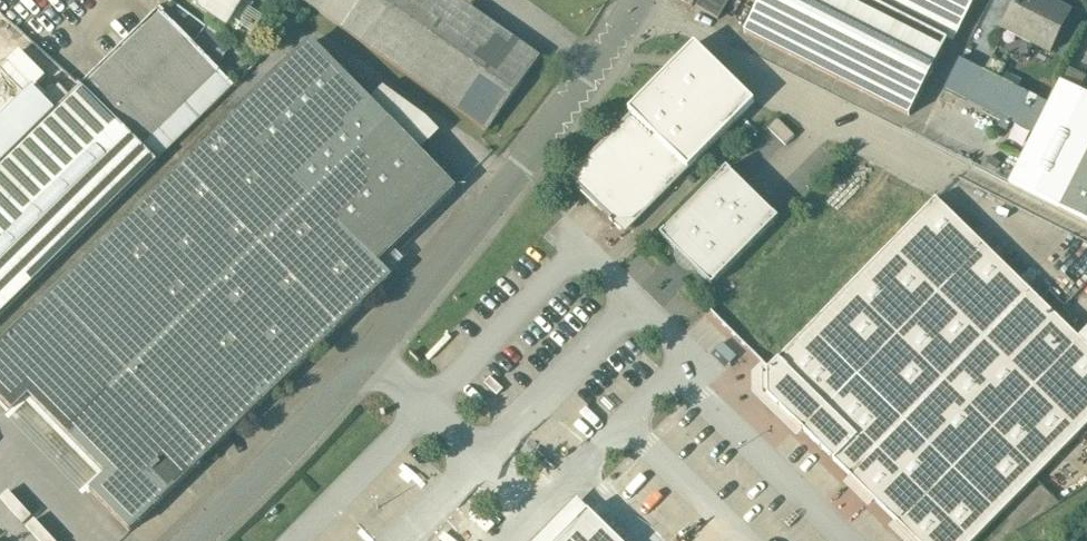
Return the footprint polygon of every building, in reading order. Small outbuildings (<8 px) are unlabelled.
[(203,5),(202,8),(225,23),(225,22),(239,0),(195,0),(203,5)] [(249,0),(239,0),(225,22),(236,29),(240,28),(245,20),(244,17),(253,2),(249,0)] [(488,130),(540,55),(461,0),(304,0),(488,130)] [(692,3),(714,17),(725,0),(694,0),(692,3)] [(743,31),(906,112),(944,36),(951,39),(971,0),(759,0),(743,31)] [(1001,28),(1016,36),(1048,52),(1069,10),(1049,0),(1009,0),(996,26),(1001,28)] [(158,9),(80,86),(155,161),(233,85),(158,9)] [(1001,28),(981,66),(996,74),(1016,36),(1001,28)] [(692,41),(625,107),(630,113),(685,167),(751,100),(692,41)] [(301,45),(0,340),(0,403),(9,412),(27,394),(103,474),(89,488),(128,526),(389,274),(373,261),(452,186),(319,46),(301,45)] [(940,86),(965,98),(981,66),(956,54),(940,86)] [(965,98),(1030,131),(1047,99),(996,74),(981,66),(965,98)] [(25,94),(0,69),(0,119),(25,94)] [(1058,77),(1047,99),(1030,131),(1006,179),(1086,220),(1086,91),(1058,77)] [(80,86),(54,112),(0,165),(0,284),(72,213),(87,228),(155,161),(80,86)] [(54,112),(32,88),(25,94),(0,119),(0,165),(54,112)] [(685,167),(630,113),(569,175),(609,217),(636,217),(685,167)] [(775,218),(726,165),(658,233),(709,284),(775,218)] [(767,397),(915,540),(972,540),(1086,422),(1086,347),(934,196),(766,366),(766,384),(767,397)] [(767,397),(766,384),(744,364),(722,386),(755,421),(763,413),(894,540),(915,540),(767,397)] [(587,510),(619,540),(634,540),(595,503),(602,497),(580,474),(510,540),(557,540),(587,510)] [(587,510),(557,540),(619,540),(587,510)]
